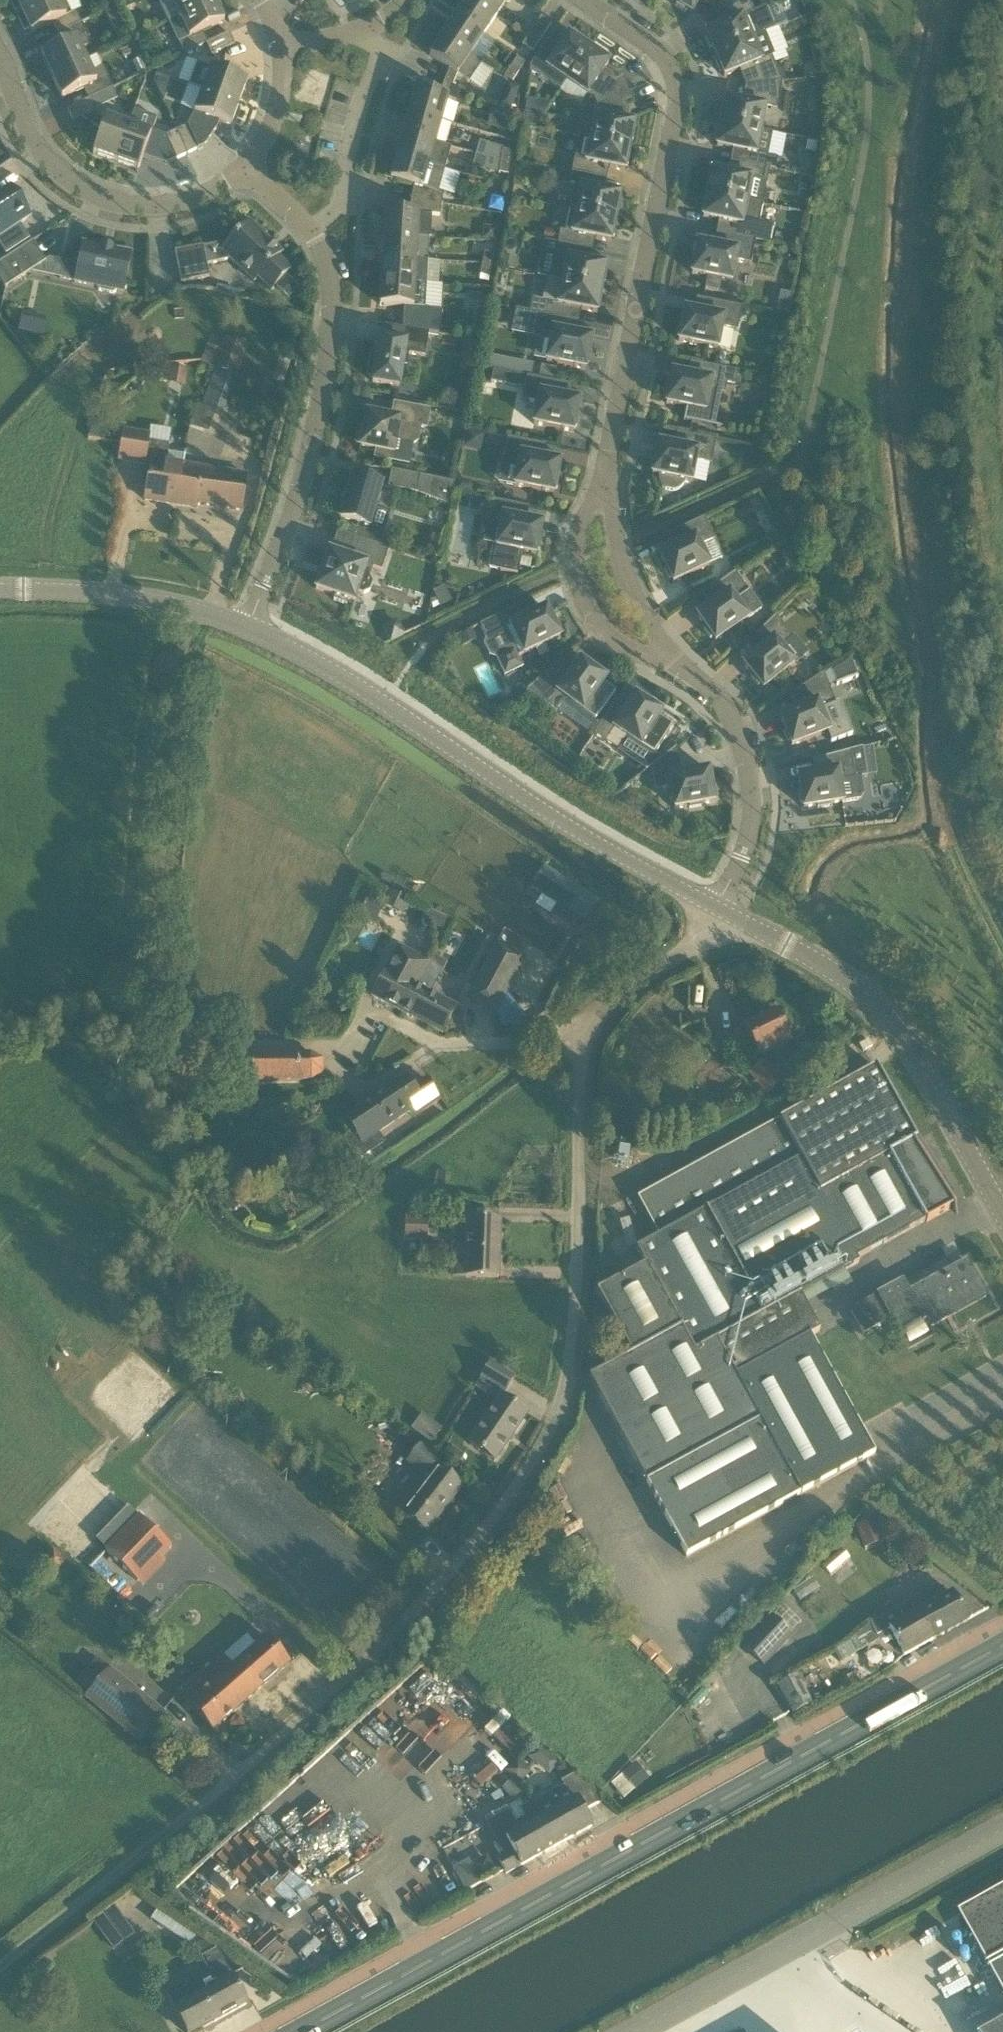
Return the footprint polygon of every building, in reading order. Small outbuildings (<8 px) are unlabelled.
[(21,11),(44,0),(10,0),(15,11),(20,9),(21,11)] [(65,0),(44,0),(21,11),(22,13),(17,15),(25,31),(29,29),(31,33),(53,23),(58,33),(81,22),(76,11),(71,13),(65,0)] [(206,44),(208,43),(202,32),(224,21),(214,0),(213,0),(179,16),(168,21),(179,42),(184,54),(206,44)] [(179,16),(213,0),(172,0),(179,16)] [(483,35),(496,16),(472,0),(467,0),(456,16),(483,35)] [(496,16),(507,0),(472,0),(496,16)] [(671,0),(677,4),(676,6),(685,13),(687,11),(691,13),(700,0),(671,0)] [(752,39),(765,33),(775,29),(767,9),(766,7),(754,12),(749,0),(726,0),(723,2),(731,21),(706,32),(708,36),(705,37),(710,48),(712,47),(715,54),(752,39)] [(117,9),(105,15),(116,37),(128,31),(117,9)] [(443,35),(471,54),(483,35),(456,16),(443,35)] [(551,23),(541,16),(527,37),(538,44),(551,23)] [(41,55),(51,76),(86,60),(81,49),(91,44),(81,22),(58,33),(63,44),(41,55)] [(229,32),(208,43),(206,44),(211,55),(235,44),(229,32)] [(765,33),(752,39),(715,54),(718,60),(715,61),(720,72),(722,71),(724,76),(750,65),(757,84),(782,82),(772,56),(775,55),(765,33)] [(483,62),(471,54),(443,35),(429,56),(449,69),(444,82),(452,86),(457,74),(469,82),(483,62)] [(560,91),(567,81),(589,48),(583,44),(584,42),(574,36),(573,38),(569,35),(553,58),(541,50),(530,66),(529,71),(541,79),(560,91)] [(538,44),(527,37),(522,45),(533,52),(538,44)] [(594,99),(596,103),(629,90),(623,77),(614,81),(611,76),(603,70),(609,62),(605,59),(606,57),(596,51),(595,53),(589,48),(567,81),(587,95),(587,94),(594,99)] [(83,88),(89,99),(90,98),(112,88),(102,67),(92,72),(86,60),(51,76),(62,98),(83,88)] [(189,86),(202,90),(238,103),(247,80),(245,80),(197,63),(189,86)] [(511,66),(504,76),(512,82),(519,72),(511,66)] [(452,86),(444,82),(439,95),(416,88),(409,112),(441,121),(448,97),(452,86)] [(757,84),(753,105),(726,99),(725,104),(723,104),(721,115),(723,116),(722,123),(761,130),(765,107),(777,110),(782,82),(757,84)] [(202,90),(194,113),(187,125),(199,149),(205,146),(220,122),(229,125),(229,126),(230,126),(238,103),(202,90)] [(596,103),(598,107),(596,116),(595,115),(590,139),(629,147),(631,140),(633,140),(635,128),(633,128),(634,123),(624,121),(626,111),(624,106),(634,102),(629,90),(596,103)] [(90,98),(89,99),(67,109),(72,120),(96,109),(90,98)] [(129,125),(116,161),(139,169),(139,168),(151,133),(156,119),(134,111),(129,125)] [(441,121),(409,112),(403,134),(435,143),(441,121)] [(116,161),(129,125),(106,117),(94,152),(93,152),(93,153),(116,161)] [(742,163),(765,168),(775,170),(777,158),(768,156),(772,133),(761,130),(722,123),(720,130),(718,129),(716,141),(718,141),(717,146),(744,152),(742,163)] [(198,149),(187,125),(176,131),(187,154),(198,149)] [(187,154),(176,131),(165,136),(176,159),(187,154)] [(435,143),(403,134),(397,156),(429,165),(445,169),(451,147),(435,143)] [(574,160),(572,172),(595,177),(598,165),(625,170),(626,165),(628,166),(630,154),(628,154),(629,147),(590,139),(586,162),(574,160)] [(500,161),(510,163),(512,151),(502,150),(500,161)] [(429,165),(397,156),(390,179),(413,186),(411,199),(442,204),(443,193),(438,192),(445,169),(429,165)] [(510,163),(500,161),(499,173),(508,174),(510,163)] [(746,202),(747,201),(751,178),(763,181),(765,168),(742,163),(739,175),(712,170),(711,175),(709,175),(707,186),(709,187),(708,194),(746,202)] [(575,185),(570,209),(615,218),(617,211),(619,211),(621,199),(619,199),(620,194),(593,189),(595,177),(572,172),(569,184),(575,185)] [(10,189),(0,195),(0,236),(28,218),(26,214),(28,209),(24,202),(19,202),(10,189)] [(763,204),(747,201),(746,202),(708,194),(706,201),(704,200),(702,212),(704,212),(703,217),(730,223),(728,235),(755,240),(770,243),(773,228),(759,225),(763,204)] [(409,212),(385,211),(384,235),(429,238),(430,215),(440,215),(442,204),(411,199),(409,212)] [(558,243),(581,248),(584,236),(611,241),(612,236),(614,237),(616,225),(614,225),(615,218),(570,209),(566,232),(560,231),(558,243)] [(271,290),(290,269),(277,257),(281,253),(277,248),(275,250),(270,245),(272,243),(264,236),(267,234),(256,223),(254,226),(249,222),(225,247),(221,243),(203,247),(203,246),(174,251),(180,283),(209,277),(207,264),(231,260),(254,282),(258,277),(271,290)] [(429,238),(384,235),(382,258),(428,261),(429,238)] [(751,264),(755,240),(728,235),(725,248),(698,242),(695,257),(693,257),(690,268),(693,269),(692,274),(707,277),(722,280),(731,282),(735,261),(751,264)] [(5,288),(46,261),(33,241),(0,262),(0,279),(5,288)] [(99,291),(113,294),(117,291),(123,292),(131,253),(113,249),(113,248),(101,246),(101,247),(82,243),(78,264),(63,261),(60,278),(74,281),(74,282),(96,287),(99,291)] [(558,243),(551,278),(601,289),(603,282),(605,282),(607,271),(605,270),(606,265),(579,260),(581,248),(558,243)] [(485,252),(482,264),(492,266),(494,254),(485,252)] [(297,266),(301,261),(294,254),(287,261),(292,265),(297,266)] [(501,254),(499,268),(514,270),(517,257),(501,254)] [(426,283),(428,261),(382,258),(381,281),(426,283)] [(489,277),(492,266),(482,264),(480,275),(489,277)] [(722,280),(707,277),(705,288),(720,291),(722,280)] [(532,298),(530,311),(539,313),(567,319),(569,307),(597,312),(598,307),(600,308),(602,296),(600,296),(601,289),(551,278),(546,278),(542,300),(532,298)] [(288,280),(277,292),(287,301),(298,290),(288,280)] [(406,307),(405,328),(429,332),(439,333),(442,310),(425,308),(426,283),(381,281),(380,305),(406,307)] [(742,307),(714,301),(712,314),(685,309),(682,324),(679,324),(677,335),(680,336),(679,340),(718,348),(722,327),(737,331),(742,307)] [(550,340),(546,361),(585,369),(586,364),(589,364),(591,353),(589,352),(592,337),(564,332),(567,319),(539,313),(530,311),(516,309),(513,322),(537,327),(535,337),(550,340)] [(405,328),(403,342),(379,338),(375,364),(370,363),(368,376),(373,377),(372,382),(398,386),(402,365),(406,366),(408,353),(425,356),(429,332),(405,328)] [(222,413),(248,345),(225,337),(221,348),(207,343),(201,362),(215,367),(201,405),(222,413)] [(534,364),(484,354),(482,367),(493,369),(519,375),(527,376),(532,377),(534,364)] [(666,403),(686,407),(684,420),(701,424),(701,423),(707,424),(714,391),(725,393),(727,384),(735,386),(738,371),(702,364),(699,377),(672,372),(669,387),(667,386),(665,398),(667,398),(666,403)] [(170,365),(166,382),(185,386),(188,369),(170,365)] [(541,365),(539,378),(554,381),(556,368),(541,365)] [(517,386),(519,375),(493,369),(491,381),(517,386)] [(527,376),(522,400),(538,403),(534,424),(573,431),(574,427),(576,427),(579,415),(576,415),(579,400),(552,395),(555,382),(527,376)] [(366,414),(363,430),(359,429),(356,443),(361,444),(360,447),(377,450),(375,457),(391,460),(395,440),(413,444),(417,441),(420,426),(425,427),(429,411),(395,404),(392,419),(366,414)] [(151,464),(145,500),(177,505),(183,465),(185,454),(168,451),(171,429),(151,426),(150,433),(122,429),(117,461),(145,465),(145,463),(151,464)] [(696,461),(711,464),(716,440),(688,435),(686,448),(658,442),(655,458),(653,457),(651,469),(653,469),(652,474),(659,475),(659,482),(663,488),(669,491),(676,490),(682,487),(685,480),(691,482),(696,461)] [(514,485),(554,493),(554,488),(557,488),(559,477),(557,476),(560,461),(533,456),(535,443),(507,437),(503,461),(518,464),(514,485)] [(246,475),(183,465),(177,505),(198,508),(198,505),(241,511),(246,475)] [(455,482),(391,470),(388,487),(417,492),(451,505),(455,482)] [(346,500),(344,499),(344,501),(345,501),(340,519),(351,522),(348,535),(359,538),(381,546),(391,512),(375,507),(381,485),(353,476),(348,491),(347,491),(346,493),(348,493),(346,500)] [(457,479),(455,492),(472,494),(474,488),(470,481),(457,479)] [(539,538),(542,523),(515,518),(517,505),(490,499),(485,523),(500,526),(497,545),(494,545),(490,567),(501,569),(500,570),(518,574),(522,552),(536,554),(536,550),(539,550),(541,539),(539,538)] [(704,517),(678,530),(684,542),(659,554),(666,567),(664,568),(669,579),(671,578),(673,582),(709,565),(700,546),(714,539),(704,517)] [(333,600),(347,605),(348,600),(354,602),(357,592),(363,594),(369,591),(372,583),(369,577),(363,574),(366,565),(381,571),(389,549),(381,546),(359,538),(352,559),(329,551),(316,589),(335,596),(333,600)] [(736,601),(749,592),(735,572),(712,588),(720,599),(697,615),(706,628),(704,629),(710,639),(712,637),(715,641),(748,618),(736,601)] [(524,654),(560,637),(558,632),(560,631),(555,621),(553,622),(546,608),(521,620),(515,608),(480,625),(486,638),(496,633),(506,653),(496,658),(505,676),(523,667),(518,657),(524,654)] [(776,615),(755,635),(764,646),(743,664),(752,675),(751,677),(758,686),(760,685),(763,688),(794,663),(781,647),(793,637),(776,615)] [(397,622),(384,628),(391,641),(403,635),(397,622)] [(564,682),(549,671),(527,690),(556,712),(565,699),(595,720),(616,691),(603,682),(606,679),(602,676),(603,674),(594,667),(593,669),(580,660),(564,682)] [(851,660),(837,669),(843,683),(858,677),(851,660)] [(824,673),(799,689),(806,706),(780,716),(786,730),(783,731),(788,742),(790,741),(792,746),(827,732),(831,742),(852,734),(840,702),(835,704),(824,673)] [(609,711),(593,735),(614,748),(622,734),(654,755),(674,725),(660,715),(662,712),(658,710),(659,708),(649,701),(648,703),(635,695),(620,718),(609,711)] [(677,747),(651,766),(655,790),(671,787),(675,808),(689,806),(689,808),(701,806),(700,804),(714,801),(713,797),(716,796),(714,784),(711,785),(709,770),(681,775),(677,747)] [(826,772),(798,776),(801,791),(798,792),(800,803),(803,803),(803,808),(817,806),(818,808),(829,806),(829,804),(860,799),(864,794),(861,777),(867,776),(862,747),(823,757),(826,772)] [(545,857),(529,884),(553,898),(547,910),(573,925),(580,912),(591,919),(607,891),(545,857)] [(390,889),(382,904),(402,914),(410,899),(390,889)] [(361,897),(354,911),(368,918),(371,917),(375,919),(381,907),(361,897)] [(427,908),(422,919),(435,926),(440,915),(427,908)] [(496,943),(466,1000),(494,1015),(525,958),(496,943)] [(412,953),(398,946),(372,996),(399,1010),(412,985),(417,988),(430,962),(412,953)] [(455,1007),(417,988),(412,985),(399,1010),(442,1032),(455,1007)] [(775,1010),(743,1026),(758,1057),(790,1041),(775,1010)] [(853,1043),(848,1046),(842,1049),(846,1056),(856,1050),(853,1043)] [(310,1081),(312,1080),(322,1074),(322,1073),(321,1061),(320,1060),(310,1055),(309,1054),(250,1054),(251,1083),(310,1081)] [(807,1068),(782,1080),(765,1060),(748,1075),(766,1096),(778,1085),(783,1093),(812,1079),(807,1068)] [(858,1263),(856,1258),(908,1230),(925,1221),(926,1223),(927,1223),(927,1222),(952,1207),(957,1214),(958,1213),(937,1181),(934,1183),(912,1143),(917,1140),(876,1067),(767,1127),(787,1165),(658,1236),(636,1248),(645,1265),(596,1292),(631,1355),(588,1378),(686,1557),(874,1454),(810,1336),(819,1331),(800,1295),(858,1263)] [(413,1087),(406,1077),(345,1118),(362,1143),(369,1153),(385,1142),(379,1132),(422,1102),(426,1109),(440,1099),(426,1078),(413,1087)] [(787,1165),(767,1127),(637,1198),(658,1236),(787,1165)] [(428,1215),(405,1215),(405,1240),(427,1240),(428,1215)] [(465,1276),(498,1277),(499,1220),(467,1219),(466,1246),(453,1246),(452,1266),(466,1266),(465,1276)] [(929,1327),(954,1313),(967,1306),(965,1303),(982,1293),(984,1297),(985,1296),(966,1261),(907,1293),(901,1282),(878,1295),(851,1310),(863,1332),(890,1317),(909,1350),(934,1336),(929,1327)] [(490,1362),(481,1378),(504,1392),(514,1377),(490,1362)] [(500,1394),(467,1441),(494,1460),(527,1412),(500,1394)] [(439,1459),(420,1444),(405,1462),(424,1477),(439,1459)] [(412,1487),(396,1508),(426,1532),(462,1486),(436,1466),(417,1490),(412,1487)] [(171,1546),(138,1514),(103,1549),(141,1586),(165,1561),(161,1557),(171,1546)] [(874,1518),(856,1525),(862,1542),(880,1535),(874,1518)] [(914,1612),(908,1616),(917,1611),(932,1639),(967,1620),(951,1591),(941,1597),(936,1586),(908,1601),(914,1612)] [(889,1629),(904,1655),(932,1639),(917,1611),(908,1616),(907,1616),(902,1605),(869,1623),(876,1636),(889,1629)] [(792,1634),(771,1615),(742,1646),(763,1666),(792,1634)] [(141,1623),(133,1630),(145,1645),(153,1639),(141,1623)] [(201,1671),(234,1711),(289,1663),(266,1636),(232,1666),(221,1653),(201,1671)] [(162,1713),(95,1658),(77,1680),(90,1691),(85,1696),(139,1741),(162,1713)] [(234,1711),(201,1671),(177,1692),(212,1731),(234,1711)] [(796,1675),(778,1685),(793,1713),(812,1702),(796,1675)] [(636,1761),(621,1774),(634,1789),(635,1790),(649,1777),(636,1761)] [(564,1785),(532,1802),(541,1817),(550,1834),(566,1827),(571,1837),(591,1826),(576,1798),(590,1790),(573,1774),(561,1781),(564,1785)] [(532,1802),(523,1807),(520,1800),(514,1803),(541,1854),(571,1837),(566,1827),(550,1834),(541,1817),(532,1802)] [(490,1845),(505,1871),(506,1873),(541,1854),(514,1803),(484,1818),(496,1842),(490,1845)] [(959,1913),(1002,1991),(1002,1888),(959,1913)] [(113,1905),(93,1920),(97,1924),(101,1931),(113,1947),(130,1935),(125,1929),(128,1927),(113,1905)] [(192,1945),(198,1935),(156,1908),(150,1918),(192,1945)] [(207,1937),(196,1944),(202,1956),(214,1949),(207,1937)] [(196,1976),(171,1990),(179,2004),(173,2007),(187,2031),(194,2031),(246,2003),(216,1948),(214,1949),(202,1956),(200,1957),(207,1970),(196,1976)] [(987,2031),(1002,2031),(1002,2023),(987,2031)]
